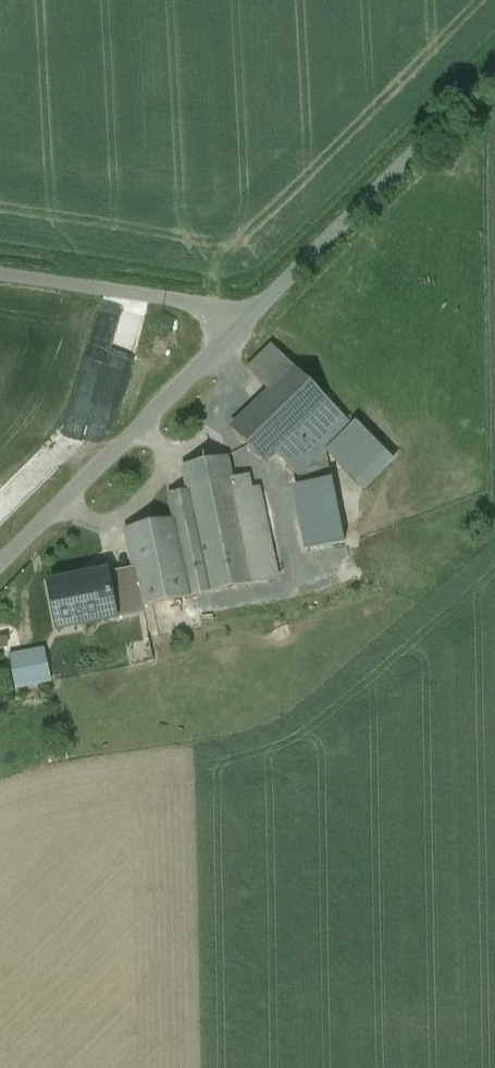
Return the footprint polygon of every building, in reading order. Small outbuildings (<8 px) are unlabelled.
[(274,345),(249,369),(270,391),(295,367),(274,345)] [(270,391),(233,428),(266,461),(328,400),(295,367),(270,391)] [(372,492),(405,460),(365,419),(332,451),(372,492)] [(227,456),(185,465),(190,489),(233,480),(227,456)] [(331,473),(291,482),(304,547),(344,539),(331,473)] [(270,579),(249,477),(233,480),(254,582),(270,579)] [(233,480),(190,489),(204,555),(184,560),(191,595),(254,582),(233,480)] [(190,489),(170,493),(175,519),(184,560),(204,555),(190,489)] [(175,519),(126,529),(136,577),(142,606),(144,605),(191,595),(184,560),(175,519)] [(108,572),(58,583),(63,608),(67,626),(117,616),(111,583),(108,572)] [(136,577),(111,583),(117,616),(145,610),(144,605),(142,606),(136,577)] [(24,602),(11,682),(50,688),(63,608),(24,602)]
